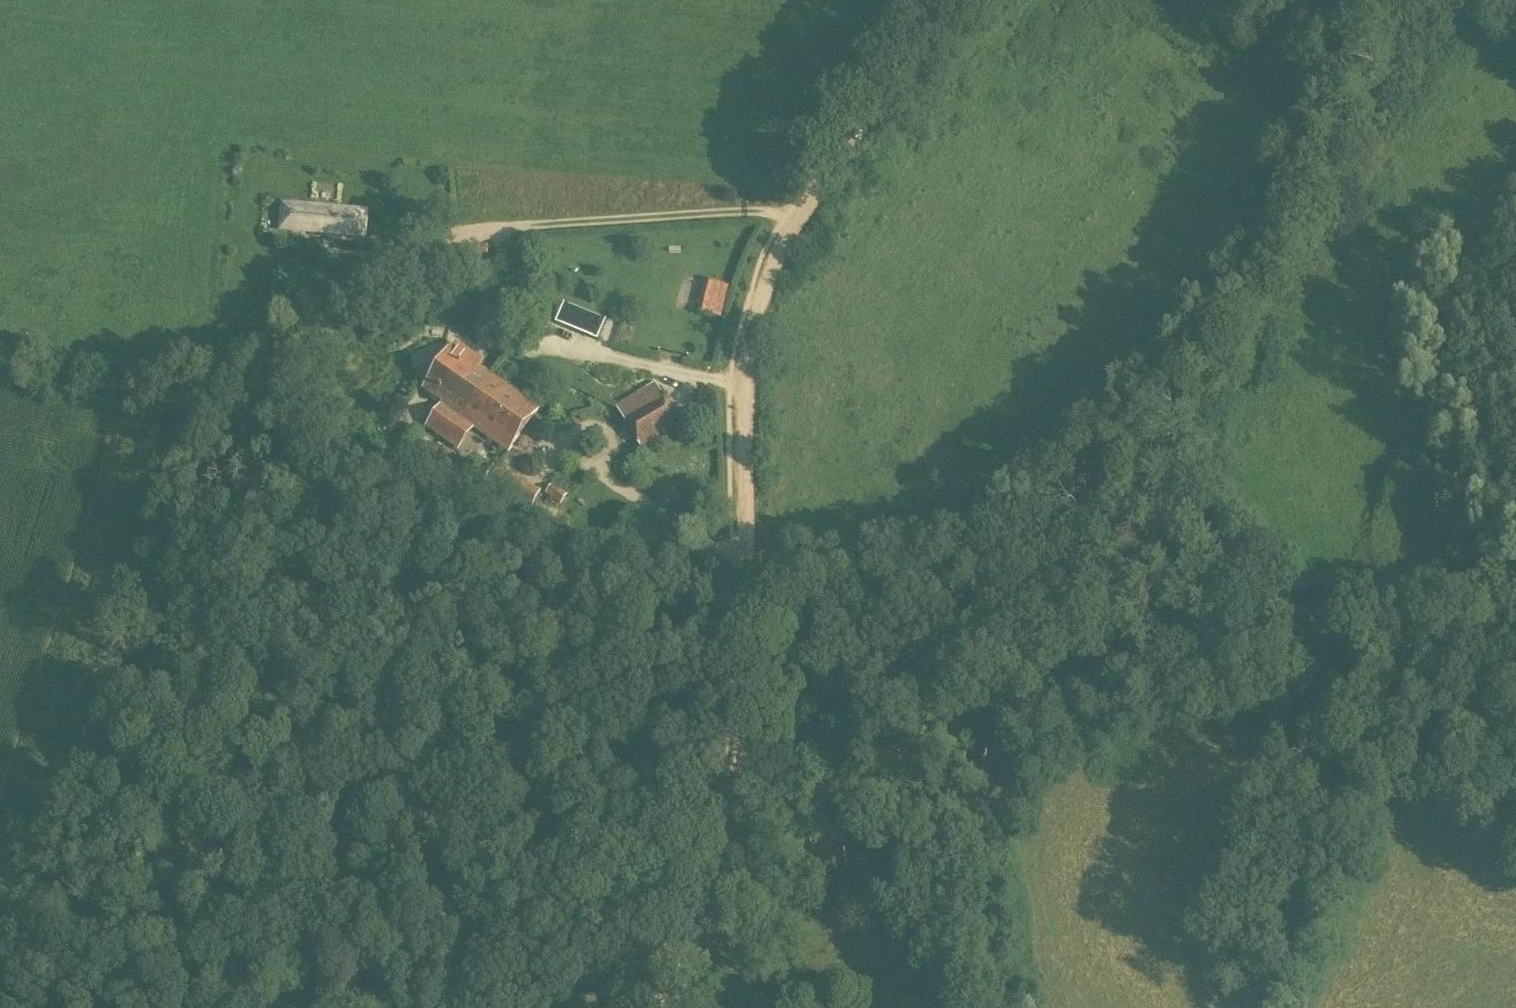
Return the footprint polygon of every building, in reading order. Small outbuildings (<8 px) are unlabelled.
[(278,231),(324,235),(329,235),(366,238),(368,209),(280,203),(278,231)] [(701,309),(725,315),(733,283),(709,277),(701,309)] [(605,322),(585,313),(577,332),(597,340),(605,322)] [(428,427),(447,439),(491,374),(479,366),(482,362),(456,344),(425,390),(444,403),(428,427)] [(491,374),(447,439),(460,448),(474,427),(511,452),(540,407),(491,374)] [(682,429),(665,401),(655,383),(616,407),(643,453),(682,429)] [(494,464),(483,484),(529,510),(542,491),(494,464)] [(552,484),(545,494),(560,504),(567,494),(552,484)] [(807,596),(810,603),(816,601),(813,594),(807,596)]
